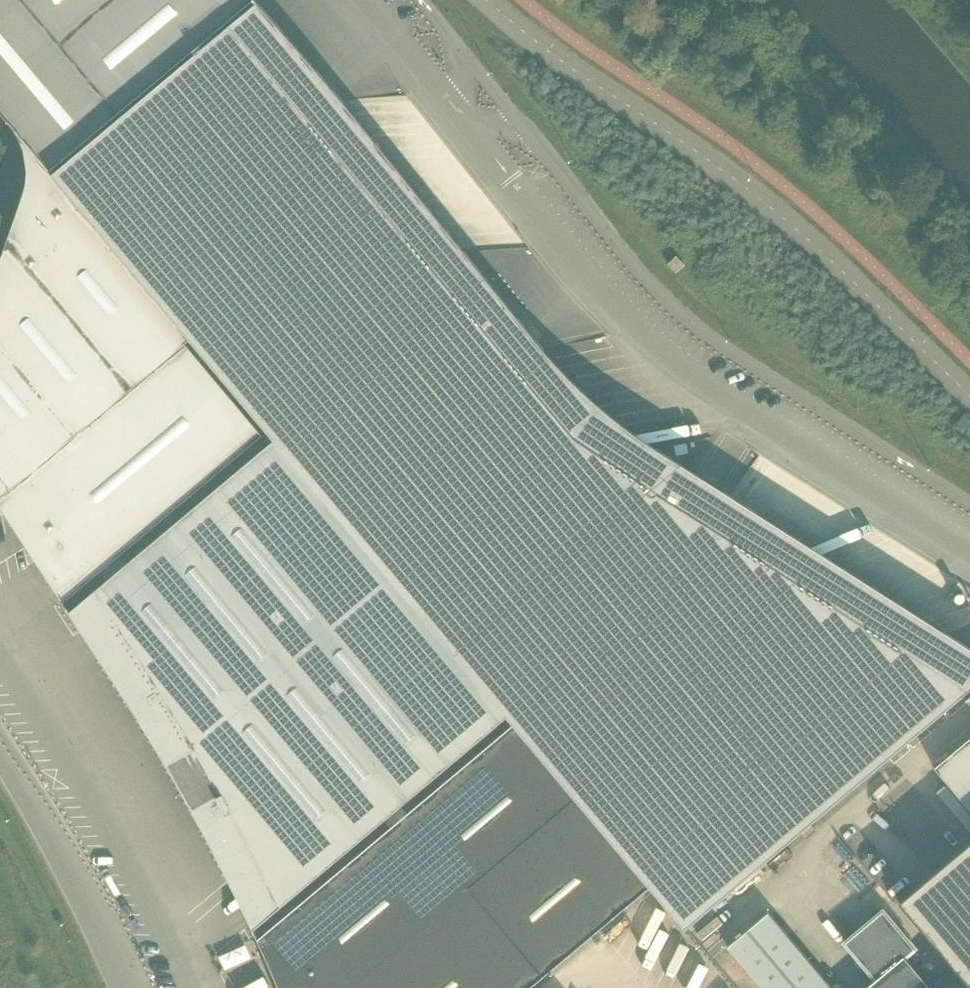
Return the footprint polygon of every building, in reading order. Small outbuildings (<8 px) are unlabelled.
[(16,131),(51,172),(255,1),(255,0),(0,0),(0,112),(16,131)] [(255,1),(51,172),(192,340),(277,440),(285,450),(487,280),(465,253),(464,252),(447,230),(429,209),(412,187),(377,143),(359,122),(341,100),(315,69),(283,33),(255,1)] [(20,138),(26,150),(28,162),(25,196),(17,219),(0,268),(0,505),(11,522),(36,561),(68,608),(69,608),(65,603),(103,571),(119,558),(264,436),(187,344),(192,340),(51,172),(16,131),(20,138)] [(668,265),(676,273),(685,265),(677,257),(668,265)] [(285,450),(457,655),(682,466),(656,449),(630,431),(606,413),(606,412),(585,394),(585,393),(584,393),(565,374),(543,350),(543,349),(518,319),(488,282),(487,280),(285,450)] [(252,924),(257,935),(258,935),(256,930),(386,821),(401,807),(509,717),(457,655),(285,450),(277,440),(126,567),(110,580),(72,613),(69,609),(68,609),(82,629),(101,658),(131,705),(140,718),(159,750),(168,765),(195,813),(203,827),(229,877),(252,924)] [(457,655),(509,717),(515,725),(651,887),(688,929),(969,692),(969,649),(947,634),(923,619),(899,604),(876,589),(829,559),(805,544),(781,529),(757,514),(729,496),(724,492),(683,467),(682,466),(457,655)] [(119,558),(103,571),(110,580),(126,567),(119,558)] [(651,887),(515,725),(408,815),(392,828),(260,939),(258,935),(257,935),(264,951),(268,948),(296,980),(287,987),(531,987),(651,887)] [(935,769),(969,811),(969,739),(935,769)] [(392,828),(408,815),(401,807),(386,821),(392,828)] [(900,904),(969,987),(969,845),(900,904)] [(905,958),(915,950),(883,912),(846,944),(877,981),(869,987),(930,987),(905,958)] [(761,987),(830,987),(768,914),(728,948),(761,987)]
